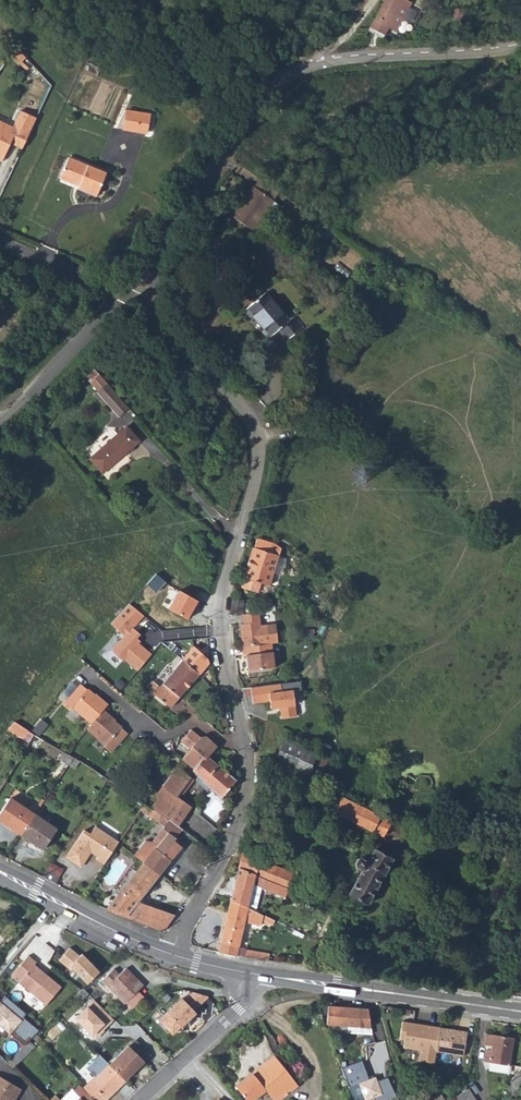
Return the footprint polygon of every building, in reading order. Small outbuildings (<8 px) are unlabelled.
[(391,0),(387,0),(370,27),(377,32),(387,15),(393,19),(400,6),(398,5),(391,0)] [(26,60),(17,49),(10,58),(22,66),(26,60)] [(0,123),(0,153),(3,147),(8,149),(10,145),(22,151),(36,120),(19,112),(12,128),(0,123)] [(136,134),(139,115),(127,113),(123,132),(136,134)] [(139,115),(136,134),(146,136),(150,117),(139,115)] [(8,149),(3,147),(0,153),(0,164),(1,165),(8,149)] [(108,174),(89,165),(86,171),(66,162),(58,180),(73,187),(74,184),(79,186),(78,189),(77,191),(95,200),(108,174)] [(270,200),(277,190),(257,176),(250,185),(270,200)] [(250,185),(229,214),(250,228),(270,200),(250,185)] [(278,205),(270,200),(250,228),(258,234),(278,205)] [(304,211),(288,200),(282,208),(298,219),(304,211)] [(259,246),(251,240),(247,246),(254,252),(259,246)] [(358,288),(349,282),(343,291),(357,300),(362,293),(358,289),(358,288)] [(303,327),(294,316),(288,322),(264,294),(246,308),(271,336),(279,330),(288,340),(303,327)] [(97,389),(107,381),(101,373),(91,380),(97,389)] [(118,415),(126,408),(106,384),(97,391),(118,415)] [(137,441),(124,426),(88,456),(101,472),(116,459),(114,456),(120,450),(123,453),(137,441)] [(275,545),(257,540),(254,548),(251,548),(242,578),(244,579),(242,588),(258,593),(258,591),(264,593),(267,586),(270,587),(280,550),(275,545)] [(166,589),(155,581),(145,594),(155,602),(166,589)] [(181,590),(171,609),(188,618),(199,600),(181,590)] [(242,600),(232,598),(230,613),(230,617),(239,617),(242,600)] [(130,603),(112,624),(126,635),(113,650),(125,660),(126,658),(139,669),(152,654),(141,644),(143,641),(139,638),(142,635),(134,628),(144,616),(130,603)] [(256,614),(239,617),(241,626),(238,627),(242,650),(268,645),(277,643),(273,625),(258,627),(256,614)] [(199,646),(196,644),(175,669),(167,663),(147,687),(151,690),(151,691),(169,707),(208,664),(207,658),(197,649),(199,646)] [(242,650),(241,650),(243,659),(246,658),(249,673),(272,669),(268,645),(242,650)] [(279,682),(249,689),(253,705),(270,701),(272,708),(281,705),(284,716),(298,712),(292,687),(281,690),(279,682)] [(80,684),(64,703),(71,708),(72,707),(91,723),(103,709),(108,704),(96,694),(95,695),(87,688),(87,689),(80,684)] [(115,720),(103,709),(91,723),(87,729),(106,745),(105,746),(112,752),(127,733),(121,728),(122,727),(115,720)] [(224,716),(216,718),(219,728),(226,726),(224,716)] [(20,739),(27,744),(33,735),(28,732),(14,722),(8,729),(21,737),(20,739)] [(180,742),(188,750),(199,738),(190,730),(180,742)] [(181,758),(193,768),(204,755),(206,757),(216,747),(205,737),(200,737),(199,738),(188,750),(181,758)] [(284,740),(273,766),(306,780),(310,770),(317,754),(284,740)] [(56,758),(66,764),(71,757),(61,751),(56,758)] [(327,759),(317,754),(310,770),(320,775),(327,759)] [(192,770),(202,780),(217,766),(206,757),(204,755),(193,768),(192,770)] [(73,768),(77,761),(71,757),(66,764),(73,768)] [(201,781),(221,797),(234,780),(217,766),(202,780),(201,781)] [(176,768),(163,788),(176,796),(189,777),(176,768)] [(186,812),(190,806),(176,796),(163,788),(159,793),(186,812)] [(159,793),(149,807),(150,808),(151,807),(176,825),(179,821),(186,812),(159,793)] [(21,833),(34,813),(9,796),(0,810),(0,819),(21,833)] [(390,821),(377,814),(340,796),(332,812),(382,836),(390,821)] [(138,810),(146,814),(150,808),(149,807),(142,804),(138,810)] [(144,842),(135,855),(142,861),(159,874),(180,846),(173,840),(181,828),(176,825),(151,807),(150,808),(146,814),(156,821),(157,820),(163,824),(149,846),(144,842)] [(56,828),(34,813),(21,833),(43,847),(56,828)] [(95,857),(103,862),(117,842),(118,840),(94,825),(89,832),(84,828),(66,855),(79,864),(89,851),(96,855),(95,857)] [(392,859),(373,848),(366,861),(360,858),(356,859),(354,863),(355,866),(361,869),(347,894),(348,895),(364,904),(366,905),(392,859)] [(255,875),(259,860),(242,853),(238,868),(255,875)] [(294,875),(259,860),(255,875),(287,888),(288,888),(294,875)] [(142,861),(105,909),(164,929),(174,914),(140,902),(141,900),(139,898),(159,874),(142,861)] [(62,870),(50,862),(45,869),(59,876),(62,870)] [(238,868),(230,901),(247,909),(255,912),(261,888),(263,889),(283,897),(287,888),(255,875),(238,868)] [(59,876),(45,869),(40,876),(54,883),(59,876)] [(361,909),(364,904),(348,895),(345,900),(361,909)] [(230,901),(217,952),(235,956),(243,922),(259,925),(261,915),(255,912),(247,909),(230,901)] [(118,945),(109,941),(107,946),(116,950),(116,948),(118,945)] [(102,971),(84,954),(81,956),(70,948),(59,961),(70,970),(72,968),(88,985),(102,971)] [(269,957),(270,951),(242,949),(241,954),(269,957)] [(30,953),(13,972),(46,1003),(62,986),(37,962),(39,961),(30,953)] [(114,969),(102,980),(125,1004),(126,1003),(139,991),(144,986),(127,968),(120,975),(114,969)] [(80,1003),(89,994),(83,988),(74,997),(80,1003)] [(139,991),(126,1003),(132,1010),(145,997),(139,991)] [(208,996),(194,992),(192,994),(202,1004),(209,997),(208,996)] [(192,994),(185,1000),(195,1010),(202,1004),(192,994)] [(162,1023),(170,1031),(176,1031),(181,1027),(197,1013),(195,1010),(185,1000),(183,998),(167,1012),(168,1012),(163,1017),(162,1023)] [(11,1033),(22,1019),(0,1000),(0,1024),(11,1033)] [(94,1001),(76,1019),(95,1040),(114,1021),(94,1001)] [(348,1033),(371,1034),(368,1009),(328,1007),(327,1024),(348,1026),(348,1033)] [(434,1063),(436,1053),(440,1028),(402,1021),(399,1040),(404,1041),(404,1048),(419,1051),(418,1061),(434,1063)] [(436,1053),(463,1056),(466,1032),(440,1028),(436,1053)] [(41,1039),(37,1034),(33,1038),(37,1043),(41,1039)] [(485,1050),(483,1062),(489,1063),(509,1066),(513,1038),(485,1034),(484,1046),(489,1046),(488,1051),(485,1050)] [(34,1047),(29,1041),(6,1063),(12,1069),(34,1047)] [(144,1061),(150,1056),(135,1041),(130,1046),(144,1061)] [(129,1046),(109,1065),(125,1081),(145,1061),(144,1061),(130,1046),(129,1046)] [(235,1086),(246,1099),(255,1099),(265,1092),(271,1099),(280,1099),(297,1087),(273,1056),(259,1067),(251,1073),(252,1074),(245,1080),(244,1079),(235,1086)] [(125,1081),(109,1065),(108,1064),(103,1058),(90,1071),(96,1077),(83,1089),(94,1099),(106,1099),(125,1081)] [(348,1087),(358,1084),(364,1099),(370,1099),(373,1099),(388,1099),(396,1097),(387,1078),(378,1081),(375,1076),(368,1079),(362,1061),(342,1068),(348,1087)] [(508,1074),(509,1066),(489,1063),(488,1071),(508,1074)] [(511,1079),(511,1080),(518,1085),(520,1081),(520,1067),(511,1079)] [(0,1076),(0,1099),(15,1099),(22,1089),(0,1076)] [(511,1093),(518,1085),(511,1080),(505,1088),(511,1093)] [(83,1089),(80,1086),(74,1092),(72,1090),(61,1099),(94,1099),(83,1089)] [(456,1097),(458,1099),(475,1099),(468,1089),(456,1097)]
